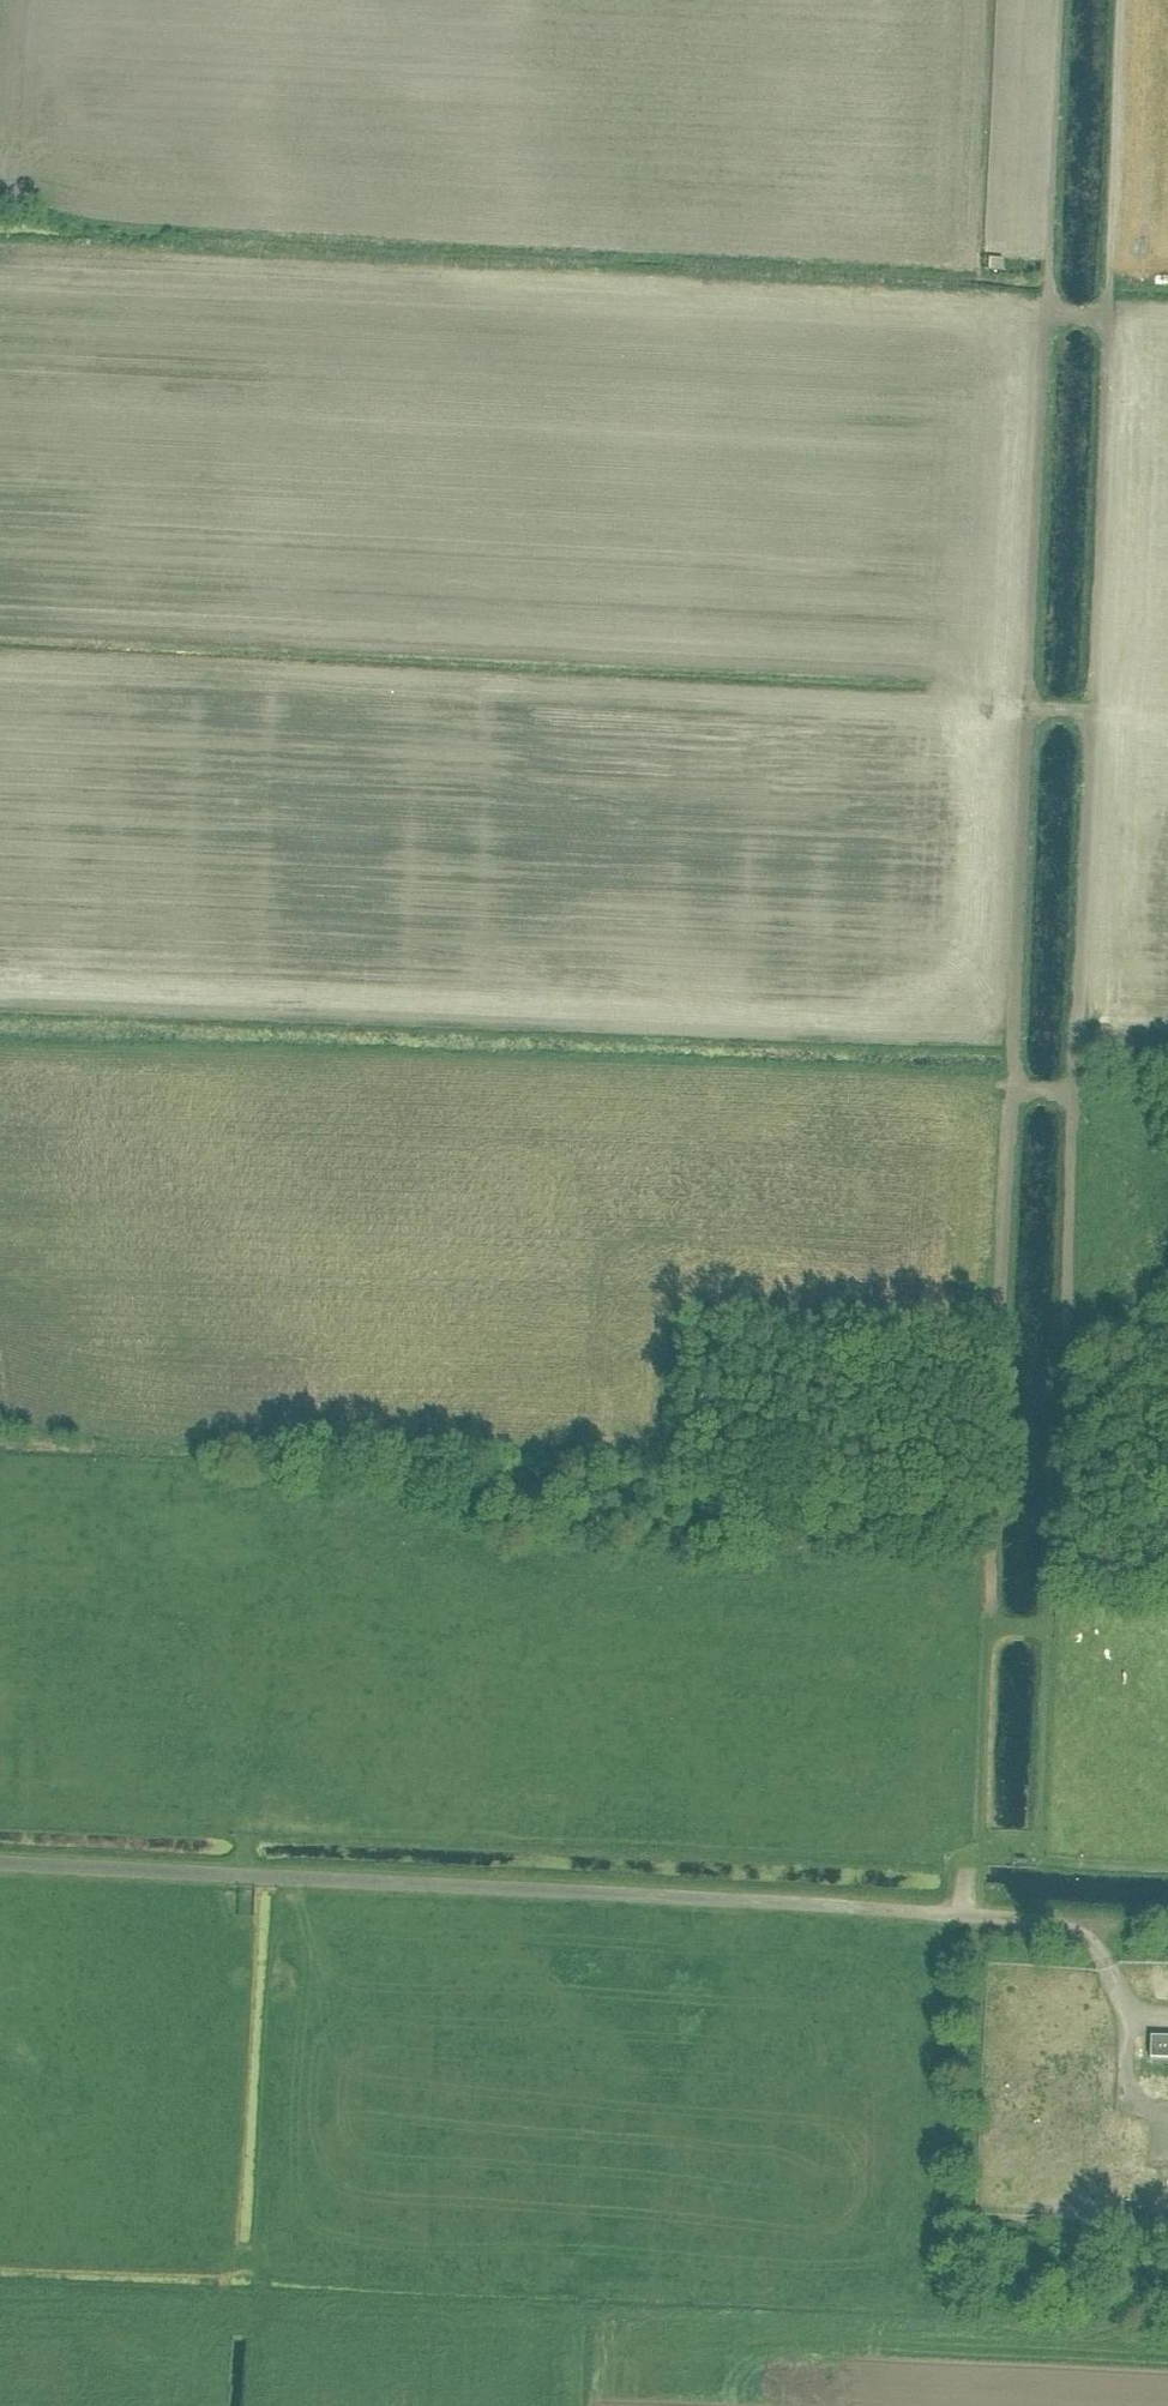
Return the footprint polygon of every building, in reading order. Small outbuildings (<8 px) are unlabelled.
[(1149,2038),(1149,2060),(1167,2060),(1167,2038),(1149,2038)]
